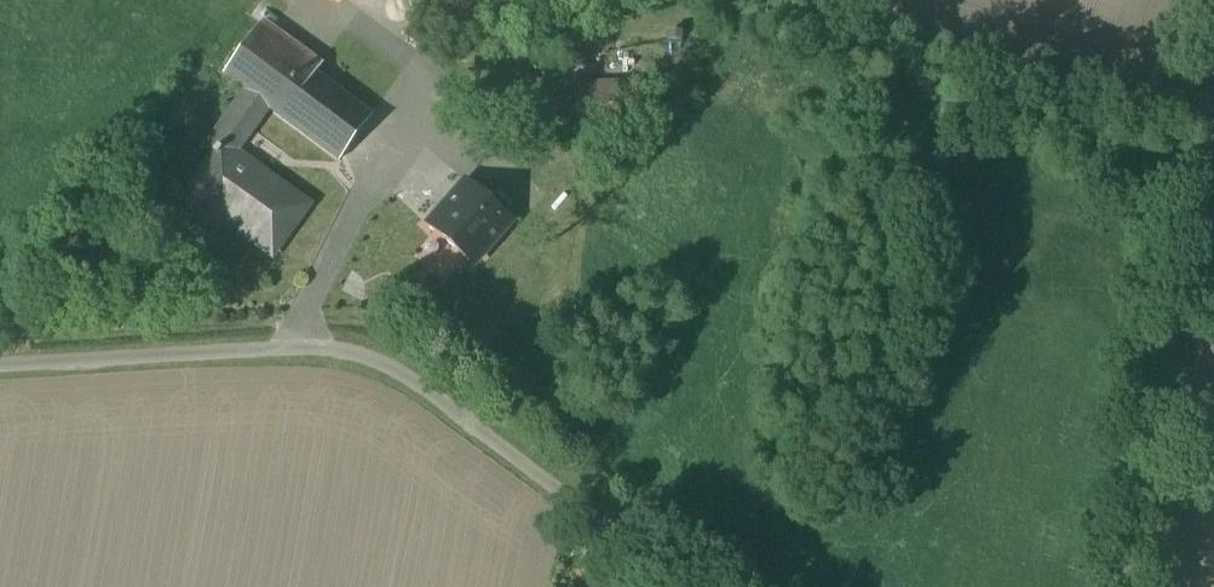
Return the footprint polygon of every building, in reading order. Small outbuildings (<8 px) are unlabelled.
[(255,25),(218,76),(239,91),(209,133),(225,145),(239,155),(270,113),(339,164),(376,114),(255,25)] [(643,79),(572,84),(575,136),(646,132),(643,79)] [(183,202),(271,267),(314,210),(239,155),(225,145),(183,202)] [(484,153),(419,231),(468,271),(532,193),(484,153)]
